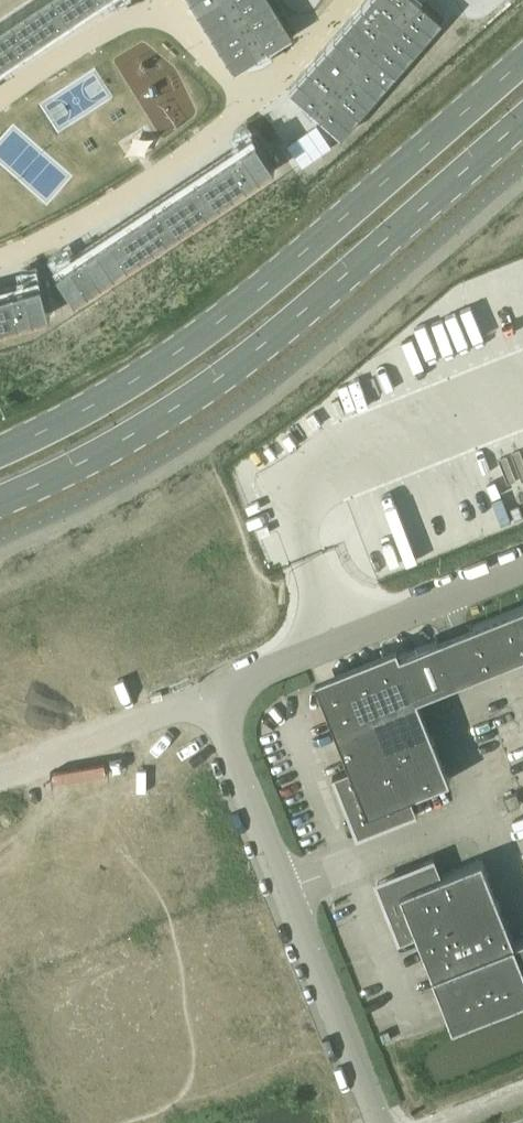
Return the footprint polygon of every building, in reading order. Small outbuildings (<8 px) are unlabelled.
[(0,23),(0,63),(94,0),(35,0),(0,23)] [(235,70),(261,54),(269,50),(295,34),(274,0),(192,0),(235,70)] [(290,88),(316,111),(320,115),(342,135),(443,20),(421,0),(368,0),(290,88)] [(317,124),(288,145),(303,166),(332,146),(317,124)] [(59,269),(58,270),(76,297),(276,165),(258,138),(257,138),(59,269)] [(52,312),(43,281),(42,281),(0,292),(0,326),(52,312)] [(473,624),(472,622),(471,622),(471,625),(454,631),(439,638),(438,635),(436,636),(437,638),(401,653),(398,645),(316,678),(352,767),(333,775),(336,776),(359,833),(415,811),(418,813),(411,794),(451,778),(418,696),(471,675),(522,654),(522,604),(473,624)] [(516,791),(504,795),(509,808),(521,803),(516,791)] [(483,858),(443,873),(435,855),(434,858),(378,880),(401,938),(399,941),(418,933),(453,1022),(522,994),(522,936),(515,939),(483,858)]
